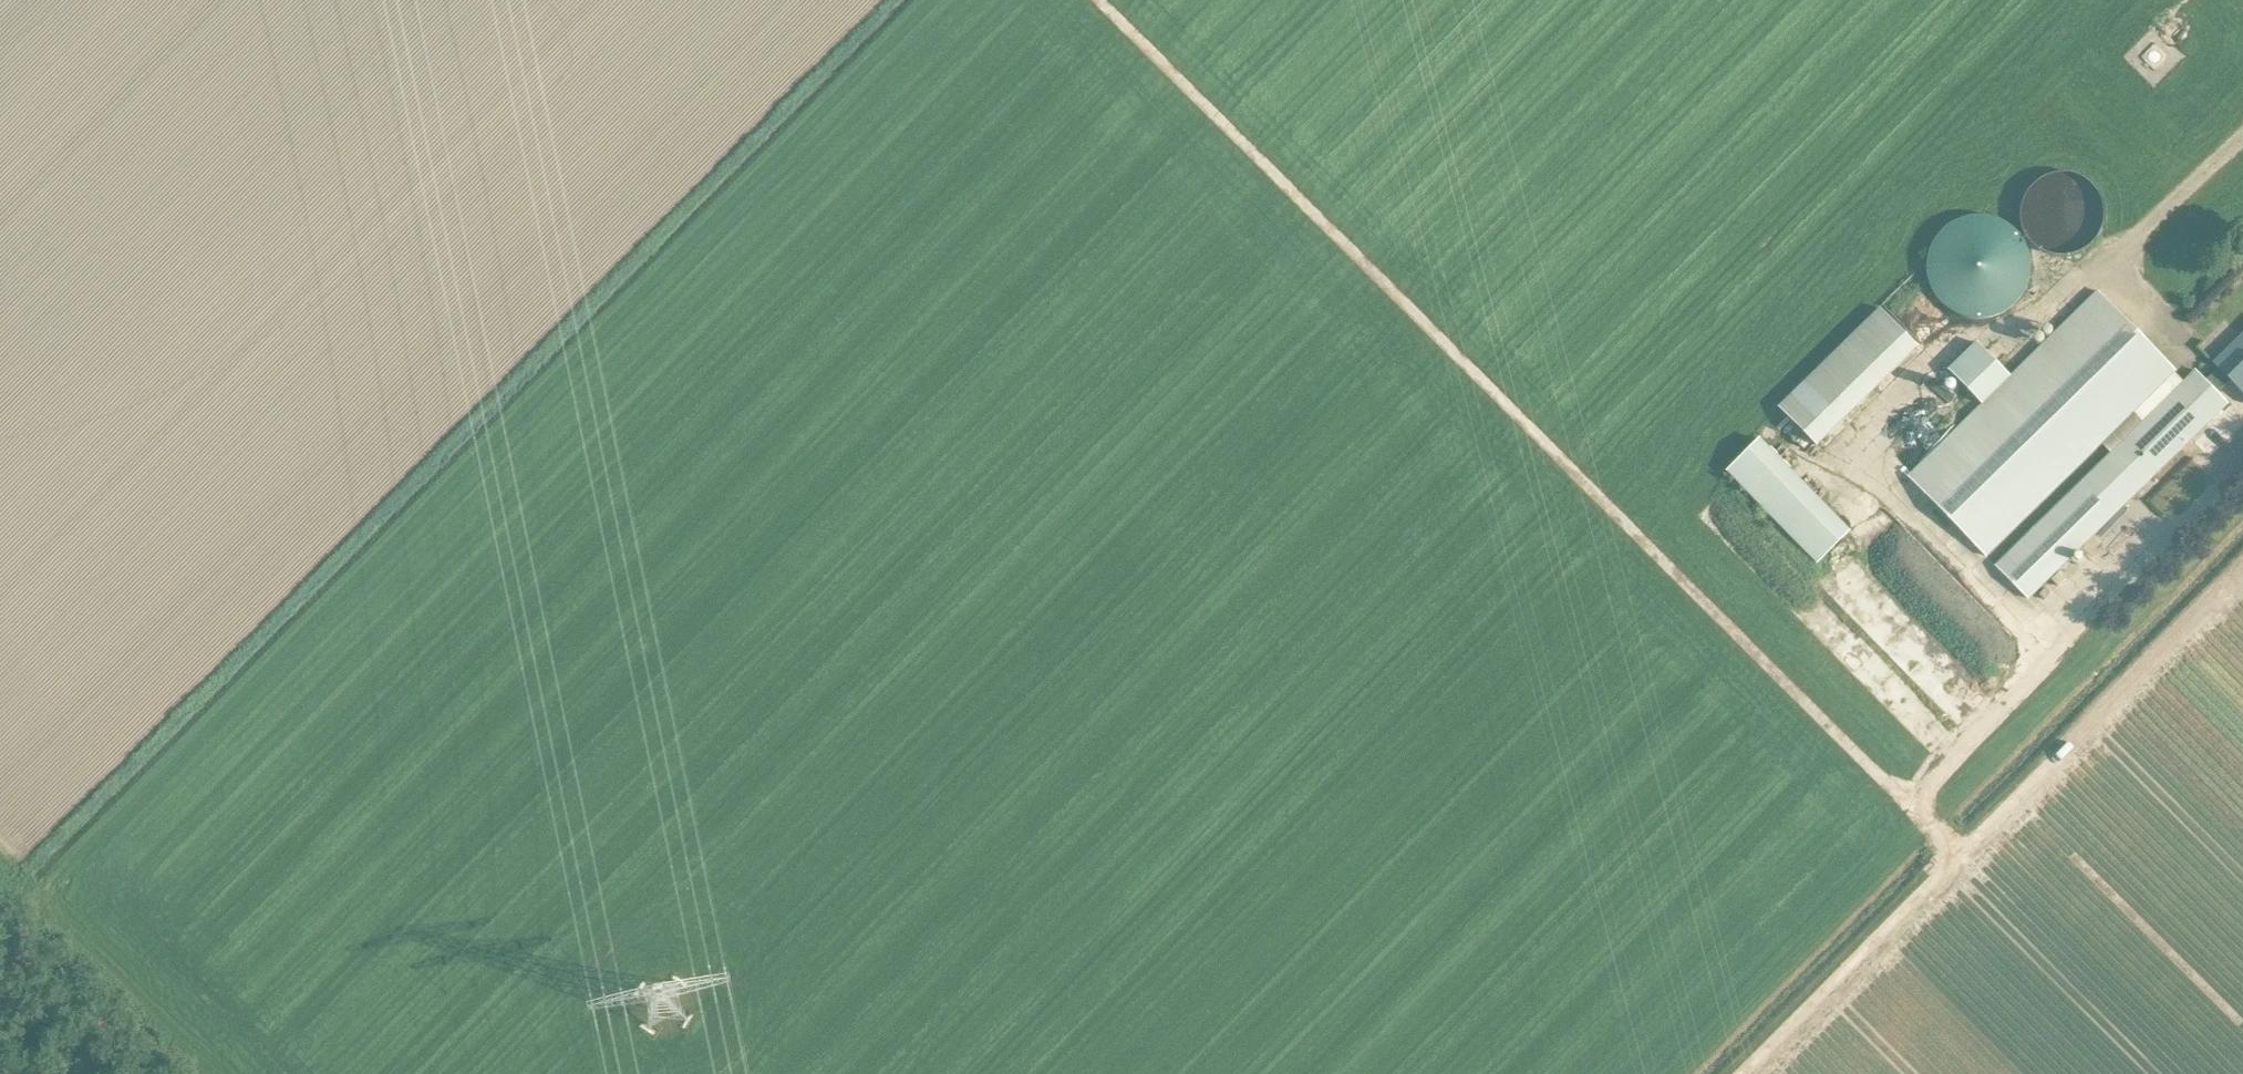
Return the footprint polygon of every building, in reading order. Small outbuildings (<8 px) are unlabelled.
[(2093,198),(2091,194),(2087,189),(2083,185),(2079,182),(2074,180),(2069,178),(2064,177),(2058,176),(2054,176),(2050,176),(2044,178),(2040,179),(2035,181),(2032,183),(2029,186),(2025,189),(2022,192),(2019,197),(2017,201),(2016,204),(2015,209),(2013,217),(2014,222),(2014,228),(2016,232),(2018,238),(2021,243),(2025,248),(2030,252),(2035,256),(2041,259),(2047,260),(2052,261),(2057,261),(2063,261),(2069,259),(2074,258),(2079,255),(2084,251),(2088,247),(2091,243),(2094,237),(2097,232),(2098,227),(2099,222),(2099,217),(2098,212),(2097,207),(2096,202),(2093,198)] [(2019,245),(2016,241),(2012,235),(2006,230),(2002,227),(1996,223),(1990,221),(1984,220),(1977,219),(1972,219),(1967,220),(1960,221),(1955,223),(1949,225),(1945,228),(1941,231),(1937,235),(1934,239),(1929,245),(1928,249),(1926,253),(1924,259),(1923,269),(1923,275),(1924,281),(1926,287),(1928,293),(1932,300),(1936,306),(1942,311),(1949,316),(1956,319),(1963,321),(1970,322),(1975,322),(1983,322),(1990,320),(1996,318),(2002,314),(2008,310),(2013,305),(2017,300),(2021,293),(2023,287),(2025,281),(2026,275),(2026,268),(2025,262),(2024,257),(2022,251),(2019,245)] [(1978,559),(2094,448),(2103,458),(1987,569),(2019,602),(2221,409),(2211,399),(2224,386),(2242,406),(2242,335),(2207,369),(2213,375),(2200,387),(2190,376),(2178,388),(2168,378),(2169,376),(2093,296),(2004,381),(1971,345),(1942,372),(1976,408),(1901,479),(1978,559)] [(1775,412),(1812,450),(1913,351),(1876,313),(1775,412)] [(1723,475),(1815,566),(1846,534),(1754,444),(1723,475)]
